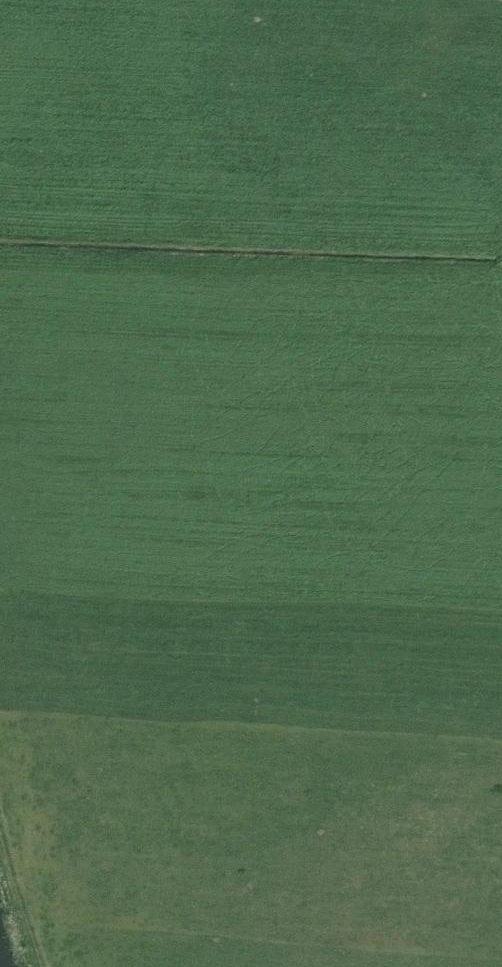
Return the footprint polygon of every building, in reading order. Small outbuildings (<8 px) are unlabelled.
[(8,535),(1,520),(0,521),(0,539),(8,535)]
